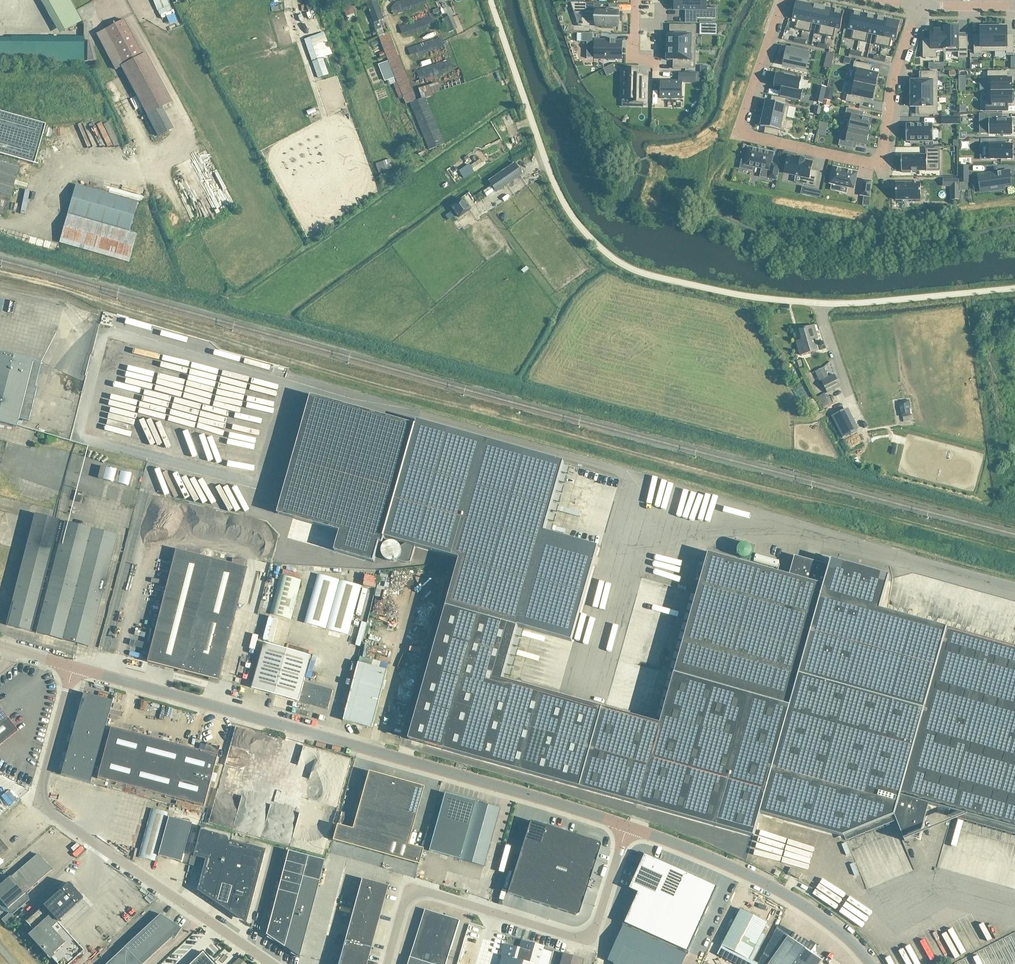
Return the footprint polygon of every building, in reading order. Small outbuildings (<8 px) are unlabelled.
[(81,21),(69,0),(40,0),(58,34),(81,21)] [(169,5),(167,0),(153,0),(157,10),(169,5)] [(376,0),(364,0),(373,23),(383,19),(376,0)] [(424,0),(400,0),(394,2),(390,8),(393,14),(425,4),(424,0)] [(674,9),(680,9),(696,10),(696,18),(715,18),(715,9),(706,8),(706,0),(674,0),(674,4),(674,9)] [(795,29),(802,30),(808,3),(796,1),(792,19),(797,20),(795,29)] [(600,11),(600,3),(586,2),(583,2),(571,2),(574,11),(581,11),(582,26),(584,26),(589,26),(589,23),(596,23),(596,25),(601,25),(601,28),(610,28),(611,25),(617,25),(617,17),(618,17),(618,11),(600,11)] [(816,24),(820,6),(808,3),(804,21),(802,30),(809,32),(811,23),(816,24)] [(818,34),(825,35),(831,8),(820,6),(816,24),(820,25),(818,34)] [(844,11),(831,8),(828,26),(826,35),(833,37),(835,28),(840,29),(844,11)] [(661,9),(660,20),(678,20),(678,9),(661,9)] [(851,39),(858,40),(864,13),(852,11),(848,29),(853,30),(851,39)] [(872,34),(876,16),(864,13),(858,40),(865,42),(867,33),(872,34)] [(434,25),(430,15),(398,26),(402,36),(434,25)] [(455,26),(451,17),(450,15),(442,19),(447,30),(455,26)] [(884,36),(888,18),(876,16),(872,34),(870,43),(877,44),(879,35),(884,36)] [(900,21),(888,18),(884,36),(882,45),(889,47),(891,38),(896,39),(900,21)] [(173,128),(162,107),(172,102),(146,53),(142,55),(124,20),(97,34),(116,70),(121,67),(136,96),(131,99),(134,103),(139,100),(146,115),(157,137),(173,128)] [(666,47),(695,47),(696,25),(682,25),(682,34),(667,33),(667,35),(665,35),(665,41),(666,41),(666,47)] [(943,27),(943,28),(943,51),(943,52),(958,52),(958,57),(967,57),(967,35),(958,35),(958,27),(955,27),(955,25),(946,25),(946,27),(943,27)] [(981,51),(993,51),(993,27),(991,27),(991,25),(983,25),(983,27),(980,27),(980,37),(973,37),(973,53),(981,53),(981,51)] [(993,27),(993,51),(1006,51),(1006,53),(1013,53),(1013,37),(1007,37),(1006,27),(1004,27),(1004,25),(995,25),(995,27),(993,27)] [(422,100),(418,90),(421,98),(415,100),(389,31),(383,34),(381,27),(376,29),(388,60),(392,70),(395,77),(405,104),(408,103),(428,149),(444,143),(425,98),(422,100)] [(943,51),(943,28),(930,28),(930,36),(929,38),(922,38),(923,57),(936,57),(936,51),(943,51)] [(317,78),(328,74),(322,58),(332,54),(330,50),(323,32),(303,39),(311,61),(317,78)] [(582,41),(592,41),(592,33),(582,33),(582,41)] [(0,36),(0,62),(83,62),(83,36),(0,36)] [(440,36),(407,48),(411,58),(444,47),(440,36)] [(615,60),(615,58),(621,58),(621,48),(619,48),(619,40),(615,40),(615,39),(610,39),(610,40),(594,40),(594,48),(596,48),(596,58),(608,58),(608,60),(615,60)] [(85,42),(84,62),(96,61),(92,42),(85,42)] [(808,53),(809,48),(796,45),(795,51),(787,49),(784,64),(805,68),(808,54),(808,53)] [(695,48),(695,47),(666,47),(666,50),(665,50),(664,56),(666,56),(666,60),(673,60),(673,68),(689,68),(689,60),(691,60),(691,48),(695,48)] [(453,69),(449,58),(415,70),(419,80),(424,79),(425,82),(437,78),(436,75),(453,69)] [(395,77),(392,70),(388,60),(378,64),(384,81),(395,77)] [(852,81),(875,86),(877,74),(867,71),(868,64),(854,61),(852,69),(854,69),(852,81)] [(616,71),(612,64),(603,68),(607,75),(616,71)] [(637,76),(637,70),(622,70),(621,97),(630,98),(630,101),(646,101),(646,76),(637,76)] [(911,93),(937,93),(937,71),(921,71),(921,80),(911,80),(911,93)] [(987,71),(987,91),(1011,91),(1011,78),(1004,78),(1004,71),(987,71)] [(777,74),(776,76),(774,75),(773,83),(775,84),(774,86),(782,87),(780,96),(800,100),(802,91),(798,90),(800,79),(794,77),(794,75),(784,73),(784,75),(777,74)] [(682,80),(660,80),(660,98),(681,98),(682,80)] [(872,99),(875,86),(852,81),(849,94),(847,93),(846,101),(859,104),(861,97),(872,99)] [(422,100),(425,98),(425,97),(432,95),(431,93),(439,90),(436,82),(417,88),(418,90),(422,100)] [(1011,91),(987,91),(987,103),(985,103),(985,111),(1004,111),(1004,104),(1012,104),(1012,101),(1014,101),(1014,93),(1011,93),(1011,91)] [(937,114),(937,93),(911,93),(911,106),(919,106),(919,114),(937,114)] [(765,100),(763,113),(786,118),(788,105),(784,104),(786,99),(774,96),(773,102),(765,100)] [(848,120),(847,127),(868,132),(871,119),(858,117),(860,111),(846,108),(844,119),(848,120)] [(35,164),(46,124),(0,111),(0,154),(35,164)] [(786,118),(763,113),(760,126),(767,128),(766,133),(778,136),(779,130),(783,131),(786,118)] [(1012,133),(1012,119),(1002,119),(1002,113),(983,113),(983,122),(988,122),(988,134),(1002,134),(1002,135),(1010,135),(1010,133),(1012,133)] [(906,141),(932,141),(932,123),(906,124),(906,141)] [(868,132),(847,127),(845,135),(841,134),(838,145),(852,148),(853,142),(865,145),(868,132)] [(988,145),(989,159),(1013,159),(1013,145),(997,145),(996,139),(980,139),(980,145),(988,145)] [(742,160),(740,167),(752,170),(752,166),(769,170),(767,178),(776,180),(780,164),(771,162),(773,153),(774,152),(773,152),(749,147),(748,147),(748,148),(745,160),(742,160)] [(901,170),(903,170),(903,172),(910,172),(910,170),(926,170),(926,162),(939,162),(939,148),(926,148),(926,155),(901,155),(901,170)] [(467,163),(472,169),(482,162),(478,156),(467,163)] [(788,157),(784,173),(803,177),(802,183),(814,186),(817,171),(810,170),(812,162),(804,160),(804,159),(796,157),(796,158),(788,157)] [(375,163),(378,172),(392,167),(389,158),(375,163)] [(5,215),(19,165),(0,159),(0,214),(5,215)] [(487,179),(494,189),(520,172),(513,162),(487,179)] [(854,188),(857,172),(833,166),(829,183),(832,184),(831,189),(838,191),(840,185),(854,188)] [(967,166),(959,166),(960,182),(968,182),(967,166)] [(1009,171),(979,175),(982,191),(1000,189),(1000,187),(1011,185),(1009,171)] [(944,186),(950,186),(950,199),(959,199),(959,178),(943,179),(944,186)] [(872,180),(862,179),(860,195),(870,196),(872,180)] [(895,199),(920,199),(920,182),(895,182),(895,199)] [(458,218),(471,209),(462,197),(450,206),(458,218)] [(67,214),(61,235),(59,242),(129,262),(137,234),(67,214)] [(800,355),(817,350),(814,339),(818,338),(814,325),(799,329),(802,340),(796,341),(800,355)] [(17,427),(19,418),(29,421),(37,387),(36,387),(41,363),(0,352),(0,423),(17,427)] [(824,367),(815,371),(820,381),(821,381),(827,392),(840,386),(834,374),(829,376),(824,367)] [(94,408),(121,414),(127,381),(100,375),(94,408)] [(180,427),(187,390),(170,387),(169,392),(161,390),(162,382),(133,377),(131,389),(130,389),(125,418),(180,427)] [(867,383),(859,384),(859,391),(867,390),(867,383)] [(216,402),(216,398),(208,398),(208,395),(189,393),(189,404),(214,406),(215,402),(216,402)] [(391,512),(416,424),(311,394),(277,513),(339,531),(334,551),(374,562),(379,543),(382,543),(384,537),(391,512)] [(908,400),(898,402),(901,417),(911,415),(908,400)] [(831,416),(842,437),(857,430),(846,409),(831,416)] [(208,437),(211,425),(185,418),(182,429),(208,437)] [(237,443),(238,437),(240,425),(214,420),(211,437),(237,443)] [(882,610),(880,609),(882,599),(889,575),(882,574),(831,559),(829,565),(794,556),(789,575),(708,553),(660,723),(502,679),(517,626),(517,625),(571,641),(598,546),(544,531),(549,512),(564,462),(417,420),(391,512),(384,537),(405,543),(400,546),(382,554),(396,560),(404,562),(410,561),(415,546),(459,558),(446,606),(409,739),(555,780),(754,836),(760,813),(842,836),(845,835),(882,820),(894,815),(904,840),(911,838),(910,835),(919,838),(928,804),(1014,828),(1014,647),(882,610)] [(256,439),(244,438),(244,443),(268,444),(268,434),(256,434),(256,439)] [(821,437),(824,444),(830,441),(827,434),(821,437)] [(832,443),(826,445),(834,461),(840,459),(832,443)] [(244,448),(253,462),(257,459),(248,445),(244,448)] [(94,477),(129,484),(133,468),(98,461),(94,477)] [(6,625),(89,646),(117,535),(35,514),(6,625)] [(288,538),(291,524),(273,519),(270,533),(288,538)] [(651,536),(645,572),(672,577),(679,541),(651,536)] [(217,679),(246,568),(176,549),(147,661),(217,679)] [(268,566),(265,580),(273,582),(276,568),(268,566)] [(262,638),(284,643),(300,579),(279,574),(262,638)] [(304,623),(327,629),(340,580),(318,574),(304,623)] [(340,580),(327,629),(347,635),(361,586),(340,580)] [(108,618),(121,620),(126,583),(113,581),(108,618)] [(115,638),(116,629),(104,628),(103,637),(115,638)] [(251,688),(327,709),(332,689),(303,681),(311,655),(264,642),(251,688)] [(358,662),(343,720),(372,728),(387,669),(358,662)] [(640,671),(655,674),(656,669),(641,665),(640,671)] [(238,674),(236,681),(247,684),(249,676),(238,674)] [(75,722),(104,729),(112,700),(83,692),(75,722)] [(18,731),(8,718),(0,708),(0,744),(18,731)] [(71,735),(100,742),(104,729),(75,722),(71,735)] [(205,744),(203,751),(110,727),(97,778),(203,806),(219,745),(208,743),(205,744)] [(96,756),(100,742),(71,735),(67,748),(93,755),(96,756)] [(93,755),(67,748),(64,761),(93,769),(96,756),(93,755)] [(89,782),(93,769),(64,761),(60,774),(89,782)] [(368,771),(359,802),(374,806),(383,775),(368,771)] [(383,775),(374,806),(388,810),(396,779),(383,775)] [(396,779),(388,810),(401,814),(410,783),(396,779)] [(410,783),(401,814),(415,817),(423,786),(410,783)] [(450,857),(467,799),(444,793),(428,850),(450,857)] [(4,800),(8,807),(14,804),(10,797),(4,800)] [(467,799),(450,857),(460,859),(460,860),(483,866),(499,808),(467,799)] [(359,802),(352,828),(361,831),(379,836),(380,836),(388,810),(374,806),(359,802)] [(142,823),(145,809),(117,803),(113,823),(138,829),(140,822),(142,823)] [(138,857),(154,860),(166,812),(150,808),(138,857)] [(388,810),(380,836),(389,839),(398,841),(407,844),(415,817),(401,814),(388,810)] [(167,816),(157,855),(181,861),(190,822),(167,816)] [(243,817),(240,830),(260,833),(262,820),(243,817)] [(530,820),(524,839),(541,845),(547,825),(530,820)] [(268,836),(282,841),(284,834),(279,833),(280,827),(272,824),(268,836)] [(337,824),(332,840),(357,847),(361,831),(352,828),(337,824)] [(538,856),(536,862),(553,868),(557,858),(565,831),(547,825),(541,845),(538,856)] [(110,839),(126,843),(129,834),(131,835),(133,832),(124,829),(114,826),(110,839)] [(227,851),(231,834),(200,826),(196,844),(210,848),(199,889),(244,919),(262,851),(245,846),(242,856),(227,851)] [(361,831),(357,847),(375,852),(379,836),(361,831)] [(565,831),(557,858),(574,863),(578,852),(583,837),(565,831)] [(379,836),(375,852),(384,854),(389,839),(380,836),(379,836)] [(583,837),(578,852),(596,858),(600,845),(599,842),(583,837)] [(389,839),(384,854),(394,857),(398,841),(389,839)] [(524,839),(520,850),(538,856),(541,845),(524,839)] [(0,840),(0,856),(8,849),(0,840)] [(398,841),(394,857),(403,860),(407,844),(398,841)] [(407,844),(403,860),(418,864),(422,848),(407,844)] [(288,850),(285,859),(305,865),(308,855),(288,850)] [(520,850),(516,862),(534,868),(536,862),(538,856),(520,850)] [(578,852),(574,863),(592,869),(596,858),(578,852)] [(37,854),(0,886),(0,900),(7,908),(51,870),(37,854)] [(637,892),(624,922),(688,952),(717,886),(645,854),(629,888),(637,892)] [(305,865),(303,874),(302,876),(319,881),(324,860),(308,855),(305,865)] [(534,868),(533,870),(551,876),(569,881),(587,887),(592,869),(574,863),(557,858),(553,868),(536,862),(534,868)] [(303,874),(305,865),(285,859),(283,869),(303,874)] [(516,862),(513,873),(530,879),(533,870),(534,868),(516,862)] [(329,867),(328,884),(337,885),(338,868),(329,867)] [(787,872),(799,879),(802,873),(790,867),(787,872)] [(302,876),(303,874),(283,869),(280,879),(300,884),(302,876)] [(530,879),(524,898),(542,904),(551,876),(533,870),(530,879)] [(325,935),(342,940),(359,878),(342,873),(325,935)] [(513,873),(506,893),(524,898),(530,879),(513,873)] [(300,884),(300,886),(316,890),(319,881),(302,876),(300,884)] [(551,876),(542,904),(560,910),(565,893),(569,881),(551,876)] [(344,940),(337,963),(366,963),(370,948),(372,949),(373,948),(371,947),(388,885),(361,878),(344,940)] [(298,894),(300,884),(280,879),(277,888),(298,894)] [(569,881),(565,893),(583,898),(587,887),(569,881)] [(51,927),(83,899),(68,883),(26,921),(25,920),(24,921),(39,937),(51,927)] [(298,894),(296,900),(313,905),(316,890),(300,886),(298,894)] [(277,888),(275,898),(295,903),(298,894),(277,888)] [(565,893),(560,910),(575,915),(578,913),(583,898),(565,893)] [(293,913),(295,903),(275,898),(272,908),(293,913)] [(293,913),(292,915),(309,919),(313,905),(296,900),(295,903),(293,913)] [(293,913),(272,908),(270,917),(290,923),(293,913)] [(425,909),(408,963),(446,963),(460,919),(425,909)] [(722,944),(749,958),(767,923),(740,909),(722,944)] [(106,963),(142,963),(172,936),(175,938),(182,928),(160,913),(106,963)] [(292,915),(290,923),(307,927),(309,919),(292,915)] [(290,923),(270,917),(266,933),(265,934),(284,947),(290,923)] [(624,922),(607,959),(618,963),(682,963),(688,952),(624,922)] [(88,923),(84,928),(100,944),(104,940),(88,923)] [(290,923),(284,947),(299,957),(300,956),(299,956),(307,927),(290,923)] [(804,948),(788,936),(792,931),(779,924),(757,963),(793,963),(804,948)] [(947,957),(950,963),(1014,963),(1014,926),(947,957)] [(39,937),(35,940),(57,963),(68,963),(83,950),(77,956),(51,927),(39,937)] [(527,943),(525,950),(503,944),(500,956),(502,956),(500,963),(548,963),(551,953),(543,950),(543,947),(527,943)] [(821,959),(804,948),(793,963),(817,963),(821,959)] [(912,951),(888,963),(919,963),(912,951)] [(203,952),(190,963),(214,963),(203,952)] [(584,959),(564,953),(561,963),(583,963),(584,959)]
